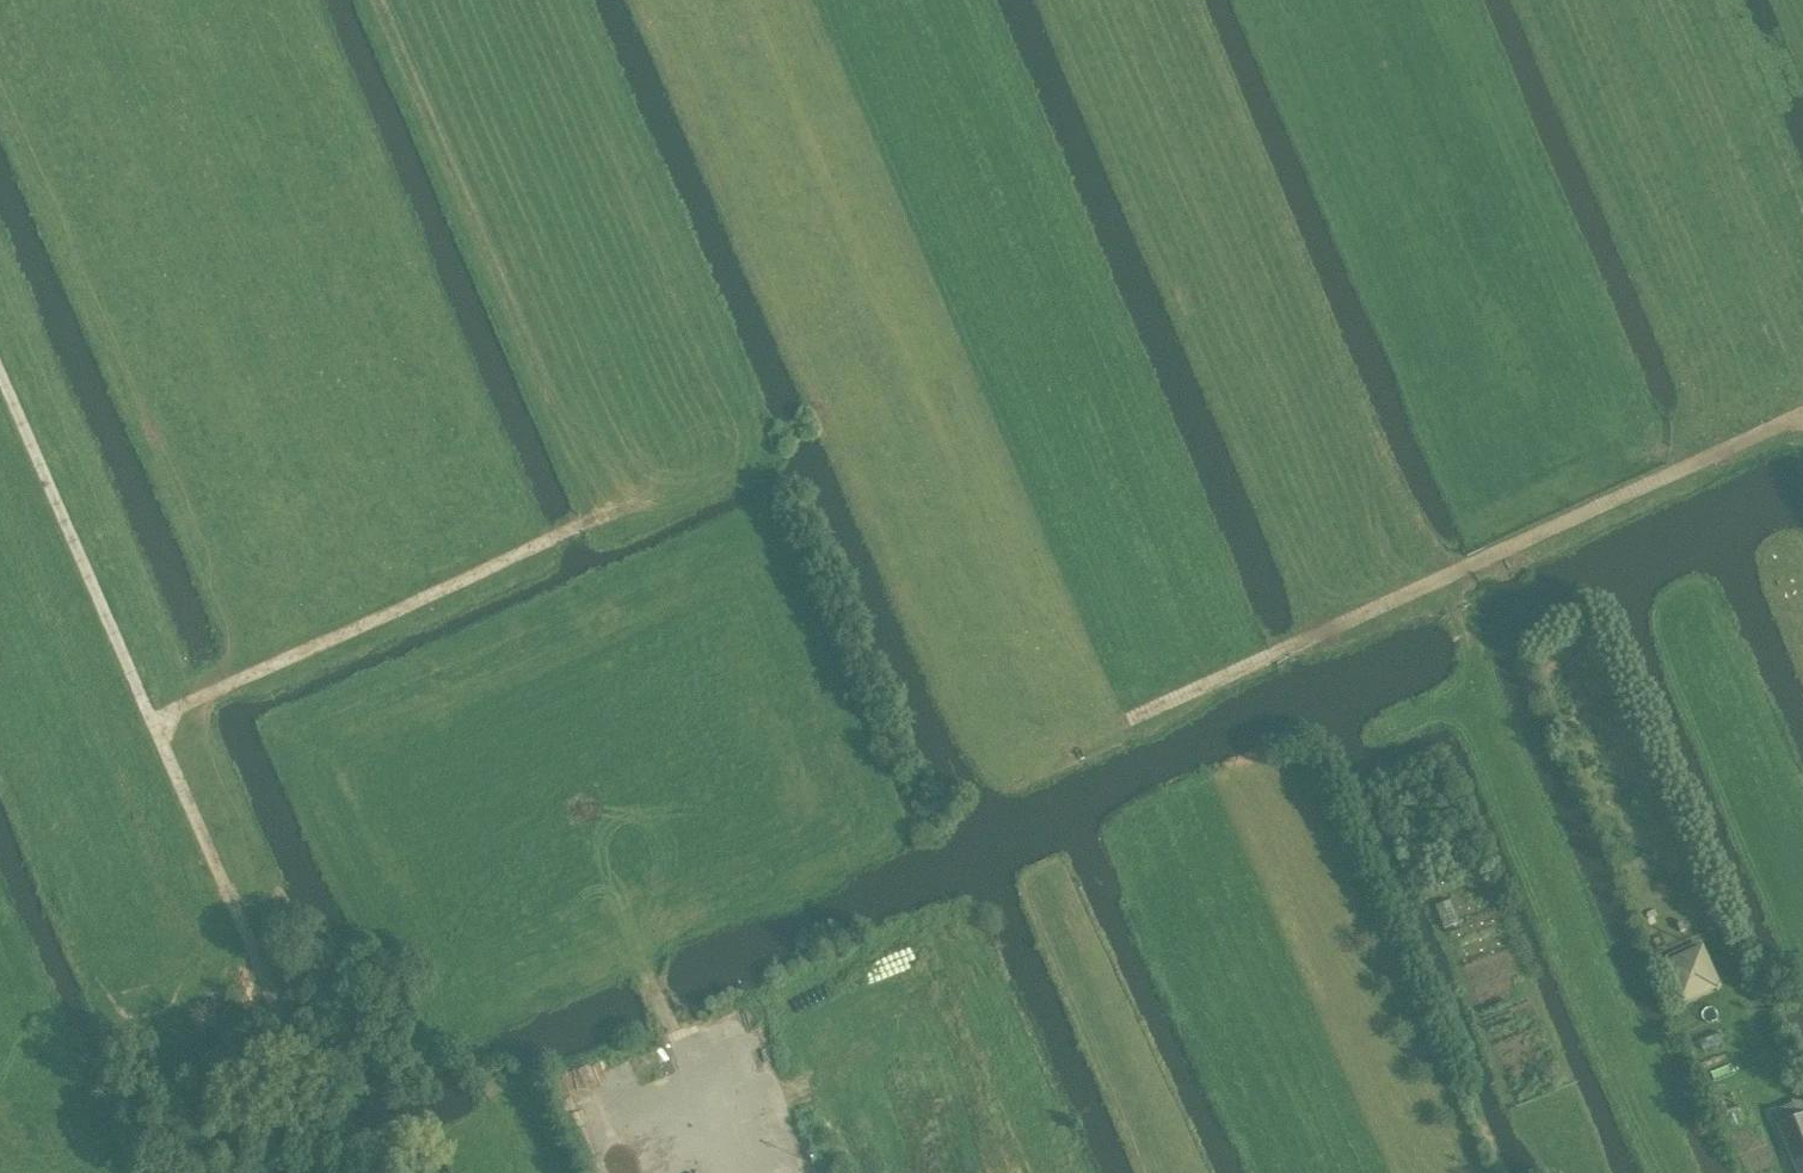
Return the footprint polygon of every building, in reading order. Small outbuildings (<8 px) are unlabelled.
[(1680,1007),(1722,989),(1703,946),(1662,964),(1680,1007)] [(1777,1126),(1797,1172),(1802,1172),(1802,1115),(1777,1126)]
